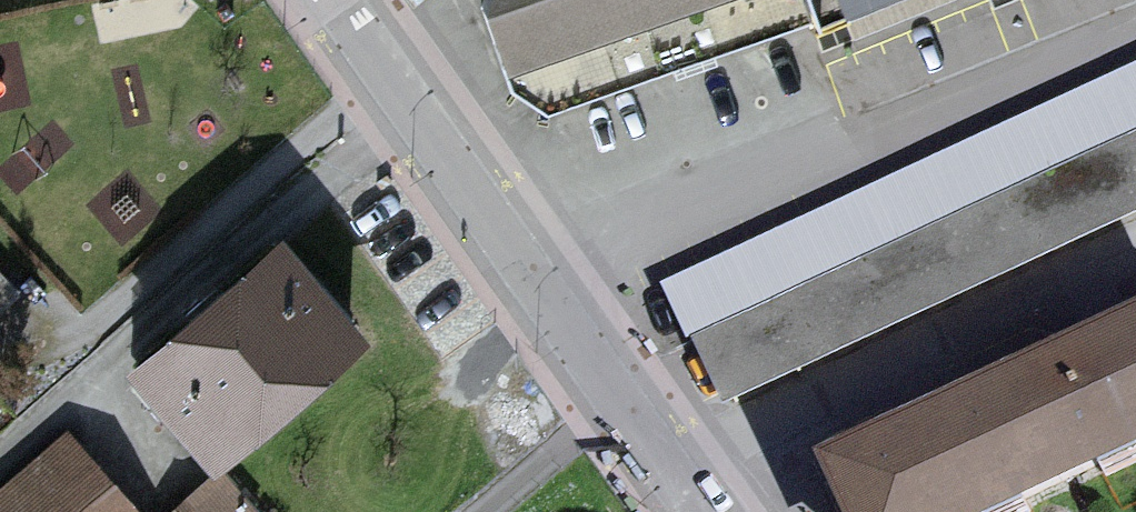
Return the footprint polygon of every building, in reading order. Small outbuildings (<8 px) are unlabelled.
[(810,0),(478,0),(476,31),(505,104),(544,124),(722,54),(816,17),(810,0)] [(816,17),(859,0),(810,0),(816,17)] [(663,294),(689,349),(1135,143),(1135,76),(663,294)] [(689,349),(718,414),(1135,226),(1135,148),(689,349)] [(292,248),(134,381),(222,476),(377,347),(292,248)] [(21,305),(0,280),(0,323),(21,305)] [(821,443),(853,511),(978,511),(1135,439),(1135,297),(821,443)] [(67,437),(0,493),(0,511),(130,511),(67,437)] [(222,476),(184,511),(253,511),(222,476)]
